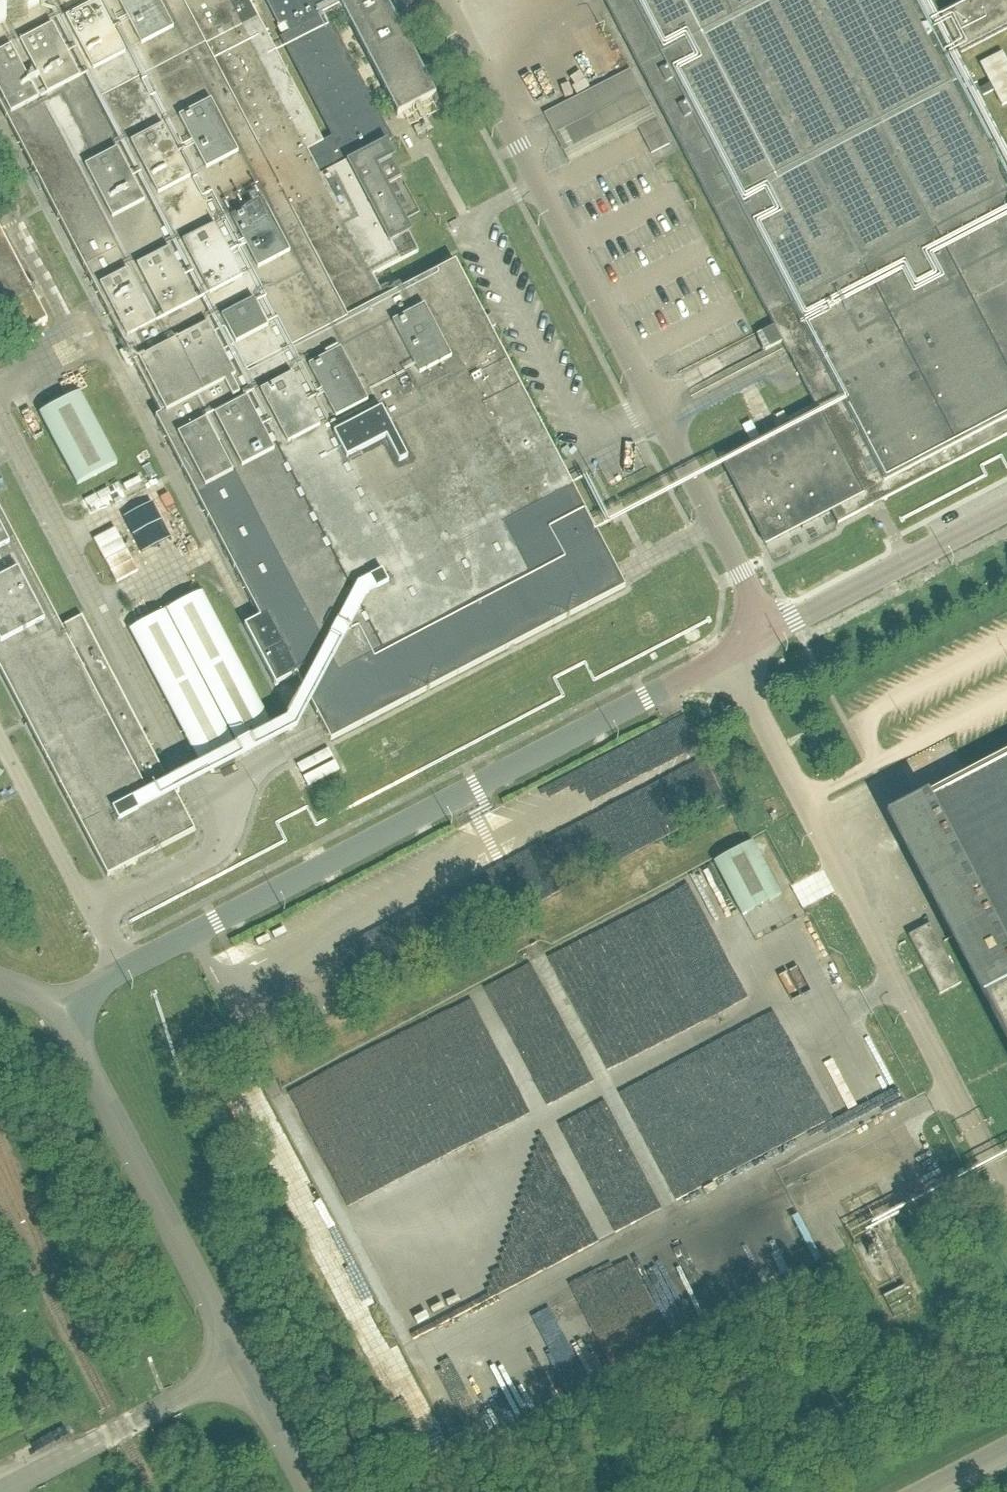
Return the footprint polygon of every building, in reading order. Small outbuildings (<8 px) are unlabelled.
[(331,741),(625,588),(623,584),(614,566),(569,480),(463,277),(456,263),(428,277),(385,300),(373,277),(418,253),(383,187),(401,178),(392,161),(396,159),(388,143),(391,142),(326,17),(342,9),(398,117),(436,97),(385,0),(336,0),(327,5),(324,0),(265,0),(280,28),(285,26),(290,35),(282,39),(334,138),(323,144),(248,0),(0,0),(0,105),(162,416),(157,419),(261,620),(267,617),(331,741)] [(774,328),(762,334),(770,350),(782,344),(817,411),(721,461),(737,492),(765,546),(830,512),(837,524),(1006,435),(1006,145),(960,56),(1006,31),(1006,0),(969,0),(939,15),(931,0),(603,0),(774,328)] [(555,127),(563,143),(605,122),(597,105),(555,127)] [(0,229),(0,332),(16,324),(23,337),(49,323),(0,229)] [(711,324),(669,346),(677,363),(719,341),(711,324)] [(80,393),(40,414),(78,485),(118,464),(80,393)] [(108,877),(194,832),(168,782),(82,615),(60,627),(0,512),(0,668),(108,877)] [(200,592),(127,630),(199,769),(272,730),(200,592)] [(896,813),(1006,1027),(1006,755),(896,813)] [(743,917),(782,896),(753,843),(714,863),(743,917)] [(939,996),(961,985),(930,926),(909,937),(939,996)] [(769,944),(702,967),(720,1017),(786,993),(769,944)] [(426,1007),(371,1033),(390,1072),(426,1055),(411,1023),(430,1014),(426,1007)] [(656,1044),(700,1026),(697,1019),(655,1036),(652,1030),(644,1033),(646,1038),(638,1041),(630,1022),(607,1031),(613,1046),(596,1052),(608,1081),(661,1059),(656,1044)] [(368,1038),(315,1063),(323,1079),(339,1072),(345,1085),(352,1081),(357,1091),(387,1077),(368,1038)] [(387,1086),(406,1123),(452,1101),(446,1090),(424,1102),(410,1075),(387,1086)] [(808,1118),(820,1112),(808,1086),(795,1092),(808,1118)] [(522,1126),(513,1130),(507,1118),(486,1128),(500,1161),(541,1143),(536,1131),(526,1136),(522,1126)]
